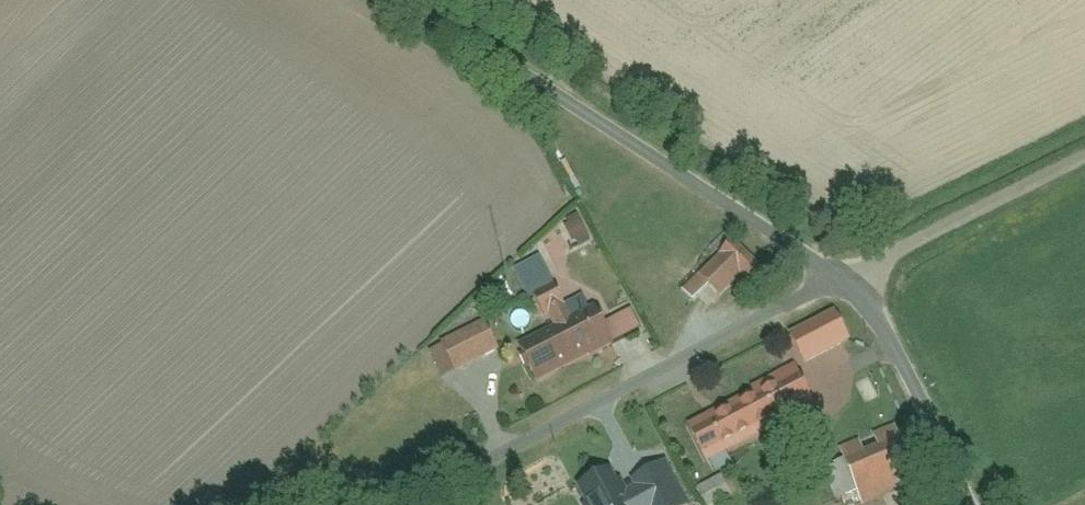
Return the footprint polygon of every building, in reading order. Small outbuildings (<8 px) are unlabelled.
[(735,251),(687,303),(697,313),(714,295),(722,302),(745,277),(756,287),(775,267),(746,240),(735,251)] [(520,258),(529,275),(550,264),(541,247),(520,258)] [(531,291),(554,334),(526,349),(547,388),(649,333),(629,296),(586,319),(562,275),(531,291)] [(796,342),(809,365),(853,341),(840,317),(796,342)] [(445,347),(458,373),(502,351),(489,325),(445,347)] [(807,376),(696,432),(715,470),(826,414),(807,376)] [(900,432),(848,461),(872,504),(924,476),(900,432)] [(666,465),(635,482),(639,488),(628,494),(633,504),(688,504),(666,465)] [(628,494),(624,487),(618,490),(610,474),(582,488),(591,504),(633,504),(628,494)]
